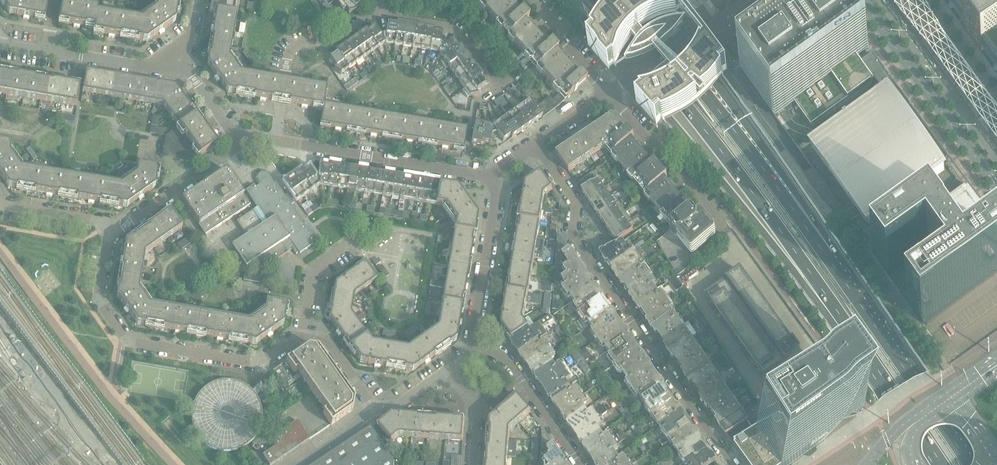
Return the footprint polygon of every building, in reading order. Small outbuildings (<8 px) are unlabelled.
[(48,0),(0,0),(0,4),(1,6),(2,5),(9,14),(23,16),(23,19),(29,19),(29,17),(35,18),(34,20),(44,22),(48,0)] [(176,21),(177,13),(179,13),(180,3),(161,0),(158,0),(157,8),(155,7),(141,16),(141,19),(133,18),(129,40),(138,42),(139,40),(147,41),(176,21)] [(364,2),(362,0),(351,0),(343,6),(348,13),(349,13),(360,11),(360,9),(359,6),(364,2)] [(522,10),(519,13),(513,7),(512,5),(510,7),(508,5),(509,3),(507,0),(505,0),(504,1),(504,0),(485,0),(480,4),(485,9),(484,10),(496,24),(498,23),(502,28),(500,29),(503,32),(507,37),(509,35),(524,22),(528,18),(522,10)] [(667,39),(673,33),(673,31),(674,30),(674,29),(674,28),(673,27),(671,27),(670,24),(675,23),(680,22),(682,21),(678,15),(676,12),(681,8),(676,3),(674,0),(627,0),(624,2),(616,8),(609,15),(603,22),(597,29),(593,36),(592,37),(591,38),(593,40),(589,44),(588,44),(604,63),(609,58),(614,64),(616,67),(616,65),(615,64),(627,57),(626,59),(631,58),(639,56),(646,52),(654,49),(661,44),(667,39)] [(983,50),(995,66),(993,68),(994,71),(996,72),(996,0),(947,0),(950,4),(948,6),(949,8),(951,10),(953,9),(965,25),(963,27),(981,52),(983,50)] [(234,13),(235,4),(215,1),(214,5),(213,10),(214,10),(234,13)] [(94,30),(97,12),(98,12),(99,8),(95,7),(62,2),(58,24),(68,26),(68,24),(74,25),(74,27),(79,28),(80,26),(85,27),(85,28),(94,30)] [(858,227),(861,231),(944,171),(941,166),(948,161),(887,75),(883,71),(881,73),(873,61),(875,59),(873,56),(862,64),(856,56),(866,49),(833,4),(742,69),(775,114),(830,75),(832,77),(830,78),(830,77),(776,116),(785,128),(849,218),(857,228),(858,227)] [(681,8),(676,12),(678,15),(682,21),(690,31),(700,44),(701,46),(702,47),(708,43),(688,17),(681,8)] [(773,8),(755,21),(764,34),(782,21),(773,8)] [(231,50),(234,29),(237,14),(234,13),(214,10),(213,16),(215,16),(214,26),(212,26),(211,31),(213,31),(212,34),(211,41),(209,41),(208,46),(231,50)] [(129,40),(133,18),(115,15),(98,12),(97,12),(94,30),(93,34),(103,36),(103,34),(114,36),(120,37),(120,38),(129,40)] [(546,46),(537,36),(538,35),(535,31),(533,32),(524,22),(509,35),(514,41),(512,42),(525,56),(526,54),(531,59),(546,46)] [(403,46),(406,25),(397,23),(396,26),(397,26),(394,44),(403,46)] [(394,44),(397,26),(396,26),(387,24),(386,30),(382,31),(385,43),(394,44)] [(412,47),(415,27),(406,25),(403,46),(412,47)] [(385,43),(382,31),(378,32),(374,27),(367,32),(378,48),(385,43)] [(421,49),(424,28),(415,27),(412,47),(421,49)] [(430,50),(433,32),(434,30),(424,28),(421,49),(430,50)] [(378,48),(367,32),(366,30),(358,36),(370,53),(378,48)] [(445,42),(441,40),(442,34),(433,32),(430,50),(439,52),(445,42)] [(370,53),(358,36),(350,41),(363,58),(370,53)] [(363,58),(350,41),(343,46),(355,63),(363,58)] [(444,59),(459,49),(458,48),(453,41),(448,44),(445,42),(439,52),(444,59)] [(574,78),(569,72),(565,68),(567,66),(563,62),(562,64),(553,54),(557,49),(551,42),(546,46),(531,59),(529,61),(534,66),(536,69),(538,67),(542,72),(541,73),(553,87),(555,86),(559,91),(557,92),(558,94),(565,100),(583,83),(586,81),(579,73),(574,78)] [(711,91),(717,83),(722,76),(723,76),(723,75),(727,68),(708,43),(702,47),(701,46),(700,44),(700,45),(644,82),(646,86),(636,88),(634,89),(639,94),(641,96),(636,101),(656,125),(657,125),(657,124),(661,120),(664,123),(664,122),(665,122),(674,118),(683,114),(691,109),(698,103),(704,97),(711,91)] [(241,74),(241,71),(233,59),(229,59),(231,50),(208,46),(207,53),(209,53),(207,64),(216,76),(214,77),(217,82),(219,81),(227,93),(236,94),(238,95),(238,96),(245,97),(249,75),(241,74)] [(355,63),(343,46),(335,52),(337,54),(338,53),(348,68),(355,63)] [(449,67),(466,55),(460,47),(458,48),(459,49),(444,59),(449,67)] [(254,60),(246,50),(242,53),(250,63),(254,60)] [(510,63),(516,57),(511,52),(505,58),(510,63)] [(338,53),(337,54),(330,59),(333,64),(331,68),(340,74),(341,74),(348,68),(338,53)] [(454,74),(471,62),(466,55),(449,67),(454,74)] [(956,68),(947,55),(943,58),(952,71),(956,68)] [(459,82),(477,69),(471,62),(454,74),(459,82)] [(373,72),(380,67),(377,63),(374,65),(370,68),(373,72)] [(118,98),(122,76),(113,74),(112,75),(96,73),(96,71),(86,69),(82,92),(118,98)] [(464,89),(480,78),(482,77),(477,69),(459,82),(464,89)] [(9,72),(2,71),(2,73),(0,72),(0,93),(5,94),(9,72)] [(41,100),(45,78),(38,77),(38,79),(35,78),(29,77),(30,75),(24,74),(23,76),(15,75),(15,73),(9,72),(5,94),(41,100)] [(281,102),(284,81),(249,75),(245,97),(252,99),(252,97),(260,99),(260,101),(266,102),(266,99),(281,102)] [(155,104),(159,82),(148,80),(148,82),(142,81),(143,78),(137,77),(137,80),(128,78),(129,77),(122,76),(118,98),(155,104)] [(77,107),(80,84),(73,83),(73,85),(65,83),(65,81),(59,80),(59,82),(51,81),(51,79),(45,78),(41,100),(77,107)] [(480,89),(485,86),(480,78),(464,89),(470,96),(481,94),(480,89)] [(323,105),(326,88),(284,81),(281,102),(302,106),(301,108),(307,109),(307,106),(316,108),(315,109),(322,111),(323,105)] [(190,108),(187,103),(189,102),(185,97),(184,98),(175,86),(167,85),(167,83),(159,82),(155,104),(163,106),(178,127),(179,128),(196,116),(197,115),(192,107),(190,108)] [(350,82),(344,87),(347,91),(353,87),(350,82)] [(456,92),(452,87),(450,88),(445,92),(449,97),(456,92)] [(558,106),(564,100),(565,100),(558,94),(553,99),(558,106)] [(558,106),(553,99),(549,96),(544,99),(553,110),(558,106)] [(553,110),(544,99),(540,103),(548,114),(553,110)] [(542,117),(535,107),(530,100),(522,105),(534,122),(542,117)] [(548,114),(540,103),(535,107),(542,117),(543,118),(548,114)] [(356,133),(360,111),(323,105),(322,111),(320,127),(326,128),(326,127),(335,128),(335,130),(340,131),(341,129),(349,131),(349,132),(356,133)] [(534,122),(522,105),(514,110),(527,127),(534,122)] [(527,127),(514,110),(507,115),(519,133),(527,127)] [(392,139),(396,117),(360,111),(356,133),(362,134),(362,133),(371,134),(370,136),(376,137),(376,135),(385,137),(385,138),(392,139)] [(157,126),(159,116),(158,116),(154,115),(153,115),(151,125),(157,126)] [(519,133),(507,115),(499,121),(510,136),(512,138),(519,133)] [(217,145),(209,134),(196,116),(179,128),(178,127),(169,133),(167,129),(151,127),(150,133),(166,136),(162,158),(192,163),(217,145)] [(427,145),(431,123),(396,117),(392,139),(398,141),(398,139),(407,140),(406,142),(412,143),(412,141),(420,143),(420,144),(427,145)] [(625,132),(612,117),(588,134),(590,137),(599,151),(603,149),(604,149),(605,148),(606,149),(622,134),(625,132)] [(510,136),(499,121),(492,126),(495,137),(499,136),(503,141),(510,136)] [(463,152),(467,129),(431,123),(427,145),(433,147),(434,145),(442,146),(442,148),(447,150),(448,147),(456,149),(456,150),(463,152)] [(481,143),(484,124),(474,123),(471,143),(481,145),(481,143)] [(495,137),(492,126),(484,124),(481,143),(490,144),(491,138),(495,137)] [(643,155),(640,151),(638,152),(629,142),(634,138),(628,130),(625,132),(622,134),(606,149),(612,156),(614,155),(618,160),(617,161),(624,169),(622,171),(624,174),(626,173),(629,175),(630,174),(635,180),(633,181),(639,189),(661,170),(655,163),(650,167),(641,156),(643,155)] [(599,151),(590,137),(588,134),(587,133),(581,137),(582,138),(575,143),(573,141),(569,144),(570,146),(563,151),(562,149),(556,153),(569,172),(599,151)] [(22,166),(13,152),(10,152),(12,144),(0,142),(0,176),(8,187),(19,189),(19,191),(25,192),(29,169),(24,169),(22,166)] [(143,195),(155,187),(158,169),(138,165),(137,171),(118,185),(112,184),(108,206),(118,208),(118,206),(126,207),(138,199),(140,200),(144,197),(143,195)] [(337,187),(340,167),(336,166),(331,165),(331,167),(328,186),(337,187)] [(328,186),(331,167),(322,166),(321,172),(317,173),(319,184),(328,186)] [(346,189),(349,168),(340,167),(337,187),(346,189)] [(355,190),(358,170),(349,168),(346,189),(347,189),(346,195),(353,196),(354,190),(355,190)] [(67,199),(71,177),(29,169),(25,192),(32,193),(32,191),(35,192),(46,194),(46,196),(52,197),(52,195),(58,196),(57,197),(67,199)] [(319,184),(317,173),(313,174),(309,169),(302,174),(313,189),(319,184)] [(364,192),(367,171),(358,170),(355,190),(364,192)] [(683,206),(678,200),(674,196),(676,194),(673,190),(671,192),(662,181),(667,177),(661,170),(639,189),(645,196),(647,194),(651,200),(650,201),(662,215),(663,214),(667,219),(665,221),(672,228),(691,212),(694,210),(688,202),(683,206)] [(250,205),(242,193),(242,194),(227,171),(226,171),(209,183),(183,200),(182,201),(205,236),(216,229),(250,205)] [(303,224),(290,205),(294,203),(287,193),(284,195),(270,174),(268,172),(266,171),(264,171),(261,171),(259,172),(257,174),(256,176),(255,178),(256,181),(257,183),(259,186),(256,188),(254,185),(245,191),(246,191),(245,191),(259,211),(256,214),(253,210),(237,222),(246,236),(232,246),(246,267),(250,264),(270,268),(270,264),(271,264),(292,250),(295,255),(298,253),(299,254),(316,243),(315,241),(318,239),(306,222),(303,224)] [(373,193),(376,173),(367,171),(364,192),(373,193)] [(313,189),(302,174),(300,172),(293,177),(305,195),(313,189)] [(519,212),(518,219),(540,223),(542,211),(546,212),(552,213),(552,217),(558,218),(559,210),(547,208),(543,207),(544,202),(545,196),(552,190),(539,172),(533,176),(534,177),(532,179),(525,184),(523,199),(522,204),(520,213),(519,212)] [(587,199),(604,187),(593,172),(576,183),(587,199)] [(381,195),(385,174),(376,173),(373,193),(381,195)] [(391,196),(394,176),(385,174),(381,195),(391,196)] [(399,198),(403,177),(394,176),(391,196),(399,198)] [(108,206),(112,184),(71,177),(67,199),(76,200),(77,199),(88,201),(88,203),(94,204),(94,202),(97,202),(96,204),(108,206)] [(305,195),(293,177),(285,183),(297,200),(305,195)] [(408,199),(411,179),(403,177),(399,198),(408,199)] [(417,201),(420,180),(411,179),(408,199),(417,201)] [(426,202),(429,182),(420,180),(417,201),(426,202)] [(436,204),(439,183),(429,182),(426,202),(435,204),(436,204)] [(477,216),(469,204),(471,203),(467,198),(465,199),(457,187),(446,185),(446,184),(439,183),(436,204),(435,204),(435,205),(443,207),(443,209),(453,222),(455,222),(453,234),(472,237),(476,235),(477,227),(476,227),(477,216)] [(996,231),(994,233),(986,221),(992,217),(968,185),(930,212),(872,253),(888,275),(906,263),(925,289),(907,302),(923,324),(996,271),(996,233),(996,231)] [(593,207),(610,196),(604,187),(587,199),(593,207)] [(599,216),(619,202),(615,204),(610,196),(593,207),(599,216)] [(604,224),(625,211),(619,202),(599,216),(604,224)] [(182,228),(169,210),(163,214),(161,215),(162,217),(157,220),(156,218),(151,222),(152,223),(145,228),(144,227),(139,231),(152,249),(182,228)] [(610,233),(627,222),(631,219),(625,211),(604,224),(610,233)] [(715,234),(702,217),(699,217),(697,219),(691,212),(672,228),(672,229),(677,235),(677,237),(691,254),(693,254),(715,236),(715,234)] [(645,222),(651,218),(648,214),(642,218),(645,222)] [(534,259),(537,238),(540,223),(518,219),(517,225),(518,226),(516,240),(514,248),(513,248),(512,255),(534,259)] [(616,242),(633,230),(627,222),(610,233),(616,242)] [(140,281),(144,261),(145,254),(152,249),(139,231),(134,235),(135,236),(132,238),(125,242),(123,257),(121,257),(120,262),(122,263),(121,271),(119,271),(118,277),(140,281)] [(869,242),(861,231),(858,233),(866,244),(869,242)] [(473,255),(473,253),(474,249),(472,249),(473,243),(474,243),(475,240),(476,235),(472,237),(453,234),(453,236),(448,266),(470,270),(471,263),(469,263),(471,254),(473,255)] [(645,244),(641,239),(634,243),(638,249),(645,244)] [(619,280),(640,266),(636,260),(638,259),(629,245),(627,247),(623,242),(600,253),(609,265),(610,266),(611,267),(612,268),(612,269),(612,270),(619,280)] [(555,261),(570,251),(564,243),(557,248),(555,261)] [(559,273),(577,261),(570,251),(555,261),(555,265),(555,268),(559,273)] [(646,262),(656,255),(654,252),(652,252),(645,256),(644,259),(646,262)] [(528,293),(531,273),(534,259),(512,255),(510,261),(512,261),(511,270),(508,284),(507,284),(506,290),(528,294),(528,293)] [(382,288),(376,280),(363,261),(357,265),(358,267),(351,272),(350,270),(345,273),(347,275),(335,283),(333,294),(331,294),(330,301),(352,305),(354,296),(363,289),(364,290),(362,291),(364,295),(363,296),(366,299),(369,297),(366,292),(368,291),(365,288),(373,282),(378,291),(382,288)] [(594,287),(585,274),(577,261),(559,273),(554,278),(554,279),(556,281),(554,283),(553,296),(563,289),(568,296),(570,295),(574,300),(594,287)] [(389,275),(382,265),(378,268),(385,278),(389,275)] [(659,271),(655,265),(648,270),(653,276),(659,271)] [(467,291),(468,285),(466,284),(467,276),(469,276),(470,270),(448,266),(444,284),(440,283),(439,287),(444,288),(441,302),(464,305),(465,299),(463,298),(465,290),(467,291)] [(636,305),(656,290),(653,285),(655,283),(646,269),(643,271),(640,266),(619,280),(625,290),(627,290),(629,292),(628,294),(636,305)] [(792,343),(779,325),(740,271),(707,295),(712,303),(747,351),(760,369),(766,377),(800,352),(793,343),(792,343)] [(151,303),(141,290),(139,289),(140,281),(118,277),(117,284),(118,285),(116,295),(125,308),(123,309),(127,314),(128,312),(137,324),(145,326),(145,327),(154,329),(158,307),(150,305),(151,303)] [(683,287),(677,278),(670,283),(676,292),(683,287)] [(551,292),(552,281),(542,280),(541,291),(543,292),(551,292)] [(611,311),(603,299),(594,287),(574,300),(578,306),(575,308),(585,322),(588,320),(591,325),(611,311)] [(523,321),(525,310),(527,301),(528,294),(506,290),(504,297),(506,297),(501,326),(508,335),(506,336),(510,341),(529,329),(523,321)] [(674,315),(670,310),(672,308),(662,293),(660,295),(656,290),(636,305),(642,314),(644,315),(646,317),(645,319),(653,330),(674,315)] [(542,295),(528,293),(528,294),(527,301),(541,304),(542,295)] [(367,336),(357,322),(351,313),(352,305),(330,301),(329,307),(331,307),(329,318),(337,330),(335,332),(339,336),(341,335),(345,342),(344,343),(348,349),(367,336)] [(461,326),(462,321),(462,320),(460,320),(461,311),(463,312),(464,305),(441,302),(437,328),(429,333),(442,352),(448,348),(447,347),(456,340),(459,326),(461,326)] [(272,333),(284,324),(285,316),(287,316),(289,306),(266,303),(265,311),(262,310),(249,320),(249,322),(241,321),(237,343),(247,345),(247,343),(255,345),(267,336),(268,338),(273,334),(272,333)] [(196,336),(200,314),(158,307),(154,329),(164,330),(164,329),(175,331),(175,333),(181,334),(181,332),(186,333),(186,334),(196,336)] [(629,337),(620,324),(611,311),(591,325),(595,330),(592,332),(602,347),(605,345),(609,350),(629,337)] [(237,343),(241,321),(200,314),(196,336),(205,338),(206,336),(217,338),(217,340),(222,341),(223,339),(228,340),(228,341),(237,343)] [(708,326),(701,314),(697,316),(705,329),(708,326)] [(690,339),(682,327),(674,315),(653,330),(656,334),(658,333),(667,346),(665,347),(669,353),(690,339)] [(554,357),(543,342),(540,344),(537,339),(546,333),(546,332),(539,322),(529,329),(510,341),(535,376),(553,364),(550,359),(554,357)] [(955,333),(948,324),(943,328),(949,337),(955,333)] [(567,336),(561,327),(560,325),(554,330),(561,340),(567,336)] [(716,339),(710,328),(705,331),(712,342),(716,339)] [(570,340),(577,335),(574,331),(571,333),(568,337),(570,340)] [(442,352),(429,333),(407,349),(398,348),(395,370),(401,371),(401,369),(412,371),(424,363),(426,364),(430,361),(429,359),(436,354),(437,356),(442,352)] [(395,370),(398,348),(372,343),(367,336),(348,349),(352,354),(353,353),(360,362),(374,365),(374,367),(380,368),(380,366),(388,367),(388,369),(395,370)] [(581,342),(577,336),(571,340),(575,346),(581,342)] [(564,345),(571,341),(570,340),(568,337),(562,341),(564,345)] [(646,362),(637,349),(629,337),(609,350),(612,355),(609,357),(619,371),(622,370),(626,376),(646,362)] [(686,378),(707,364),(690,339),(669,353),(673,359),(675,358),(684,371),(682,372),(686,378)] [(318,349),(308,348),(286,362),(290,368),(294,374),(298,372),(325,412),(321,415),(329,426),(351,412),(353,402),(318,349)] [(576,366),(579,364),(584,361),(583,359),(579,353),(576,348),(571,351),(567,354),(576,366)] [(591,357),(585,348),(579,352),(586,361),(591,357)] [(723,355),(718,359),(723,366),(728,362),(723,355)] [(591,371),(587,365),(584,361),(579,365),(586,375),(591,371)] [(663,387),(655,375),(646,362),(626,376),(630,381),(627,383),(637,397),(640,395),(643,400),(663,387)] [(296,384),(282,364),(272,372),(286,391),(296,384)] [(570,380),(564,372),(560,365),(556,368),(553,364),(535,376),(550,399),(569,386),(569,387),(576,382),(573,378),(570,380)] [(703,402),(724,388),(707,364),(686,378),(690,384),(692,383),(701,396),(699,397),(703,402)] [(883,397),(860,365),(799,403),(790,408),(790,409),(757,429),(754,431),(733,445),(747,464),(789,464),(825,439),(883,397)] [(596,378),(607,370),(605,368),(601,370),(600,368),(592,373),(596,378)] [(738,375),(727,382),(729,385),(729,386),(736,381),(740,378),(739,377),(738,375)] [(740,378),(736,381),(741,389),(745,387),(740,378)] [(263,417),(263,416),(262,412),(262,408),(260,402),(256,396),(252,391),(246,386),(240,383),(233,381),(229,381),(225,381),(219,382),(216,382),(211,384),(206,387),(202,391),(199,395),(197,397),(194,403),(192,410),(191,417),(192,424),(194,430),(197,436),(202,441),(207,445),(213,449),(217,450),(221,451),(228,452),(231,452),(236,451),(241,449),(247,445),(252,441),(257,436),(260,430),(262,424),(263,417)] [(604,389),(599,383),(596,386),(600,392),(604,389)] [(616,389),(613,384),(608,388),(611,392),(616,389)] [(585,409),(582,405),(586,403),(575,388),(572,391),(569,387),(569,386),(550,399),(566,422),(585,409)] [(675,407),(666,394),(666,391),(663,387),(643,400),(661,425),(680,412),(677,407),(675,407)] [(741,413),(732,401),(724,388),(703,402),(707,408),(709,407),(718,420),(716,421),(720,427),(741,413)] [(509,431),(531,413),(516,396),(510,400),(512,401),(509,403),(489,420),(488,431),(487,431),(486,438),(509,440),(509,431)] [(607,411),(603,405),(597,409),(601,415),(602,415),(607,411)] [(582,445),(604,430),(591,411),(588,414),(585,409),(566,422),(582,445)] [(692,432),(683,419),(683,416),(680,412),(661,425),(678,450),(697,436),(694,432),(692,432)] [(754,431),(741,413),(720,427),(733,445),(754,431)] [(636,421),(631,414),(624,418),(629,425),(636,421)] [(426,439),(428,416),(422,416),(421,417),(392,415),(384,422),(383,421),(378,426),(389,439),(386,441),(388,445),(399,437),(426,439)] [(463,441),(465,419),(457,418),(457,420),(435,418),(435,417),(428,416),(426,439),(463,441)] [(309,439),(297,421),(270,439),(275,447),(262,455),(269,464),(271,464),(309,439)] [(395,462),(371,427),(314,464),(394,464),(395,462)] [(558,452),(542,430),(540,460),(546,461),(558,452)] [(617,449),(604,430),(582,445),(596,464),(603,464),(617,455),(614,451),(617,449)] [(619,444),(626,439),(623,435),(621,436),(616,439),(616,440),(619,444)] [(700,444),(700,441),(697,436),(678,450),(688,464),(710,464),(715,462),(711,457),(709,456),(700,444)] [(509,440),(486,438),(486,444),(487,445),(487,453),(485,453),(484,459),(486,459),(486,464),(507,464),(509,440)] [(562,459),(558,452),(546,461),(540,460),(540,464),(567,464),(562,459)] [(628,464),(623,457),(620,460),(617,455),(603,464),(628,464)]
